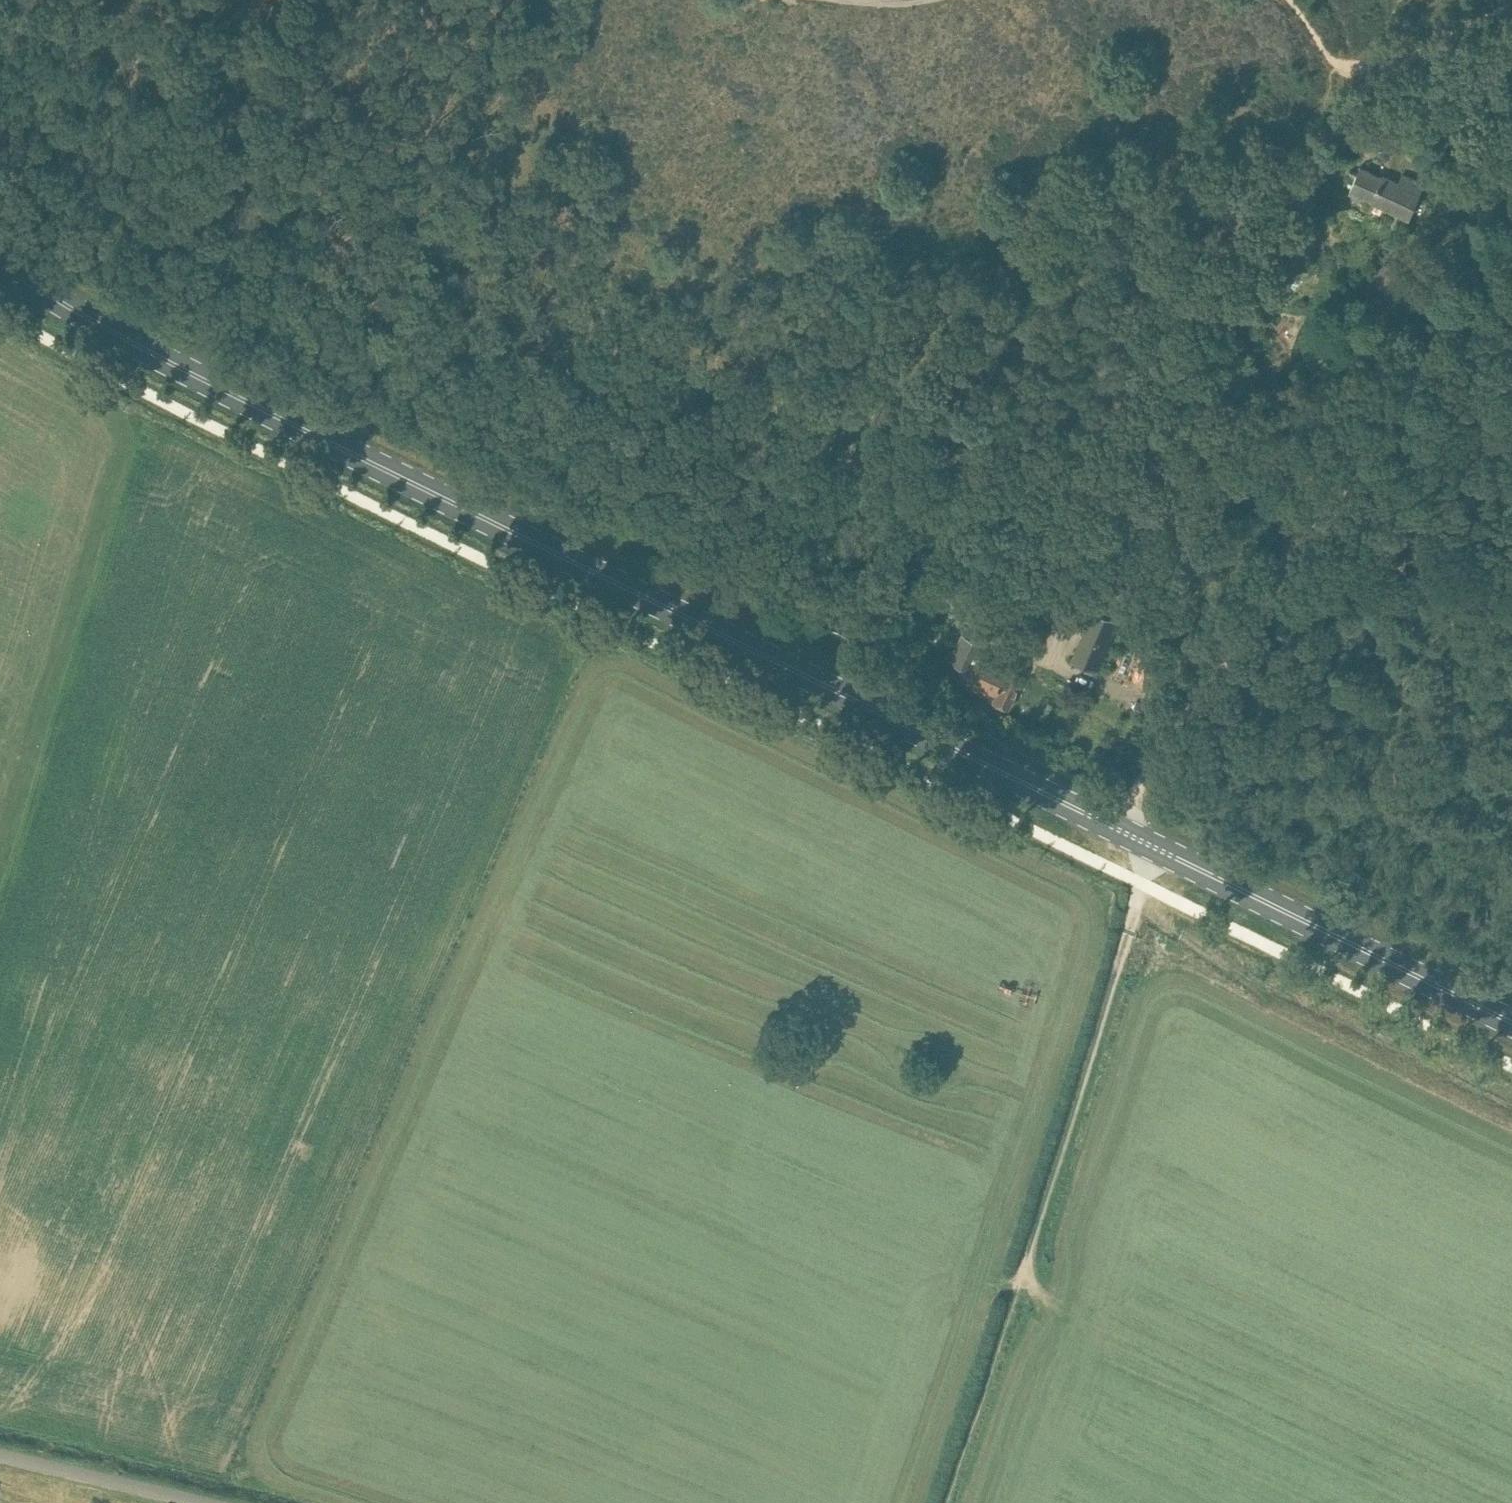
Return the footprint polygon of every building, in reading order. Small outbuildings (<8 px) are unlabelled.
[(1365,198),(1411,218),(1411,217),(1410,216),(1425,182),(1403,174),(1399,185),(1360,168),(1350,192),(1353,193),(1352,196),(1363,201),(1365,198)] [(1410,283),(1397,272),(1387,262),(1373,277),(1384,287),(1396,298),(1410,283)] [(1072,659),(1099,671),(1120,621),(1093,609),(1072,659)] [(994,699),(1010,706),(1025,674),(981,654),(979,658),(977,657),(984,642),(963,632),(950,661),(969,670),(971,666),(974,668),(967,682),(996,696),(994,699)]
